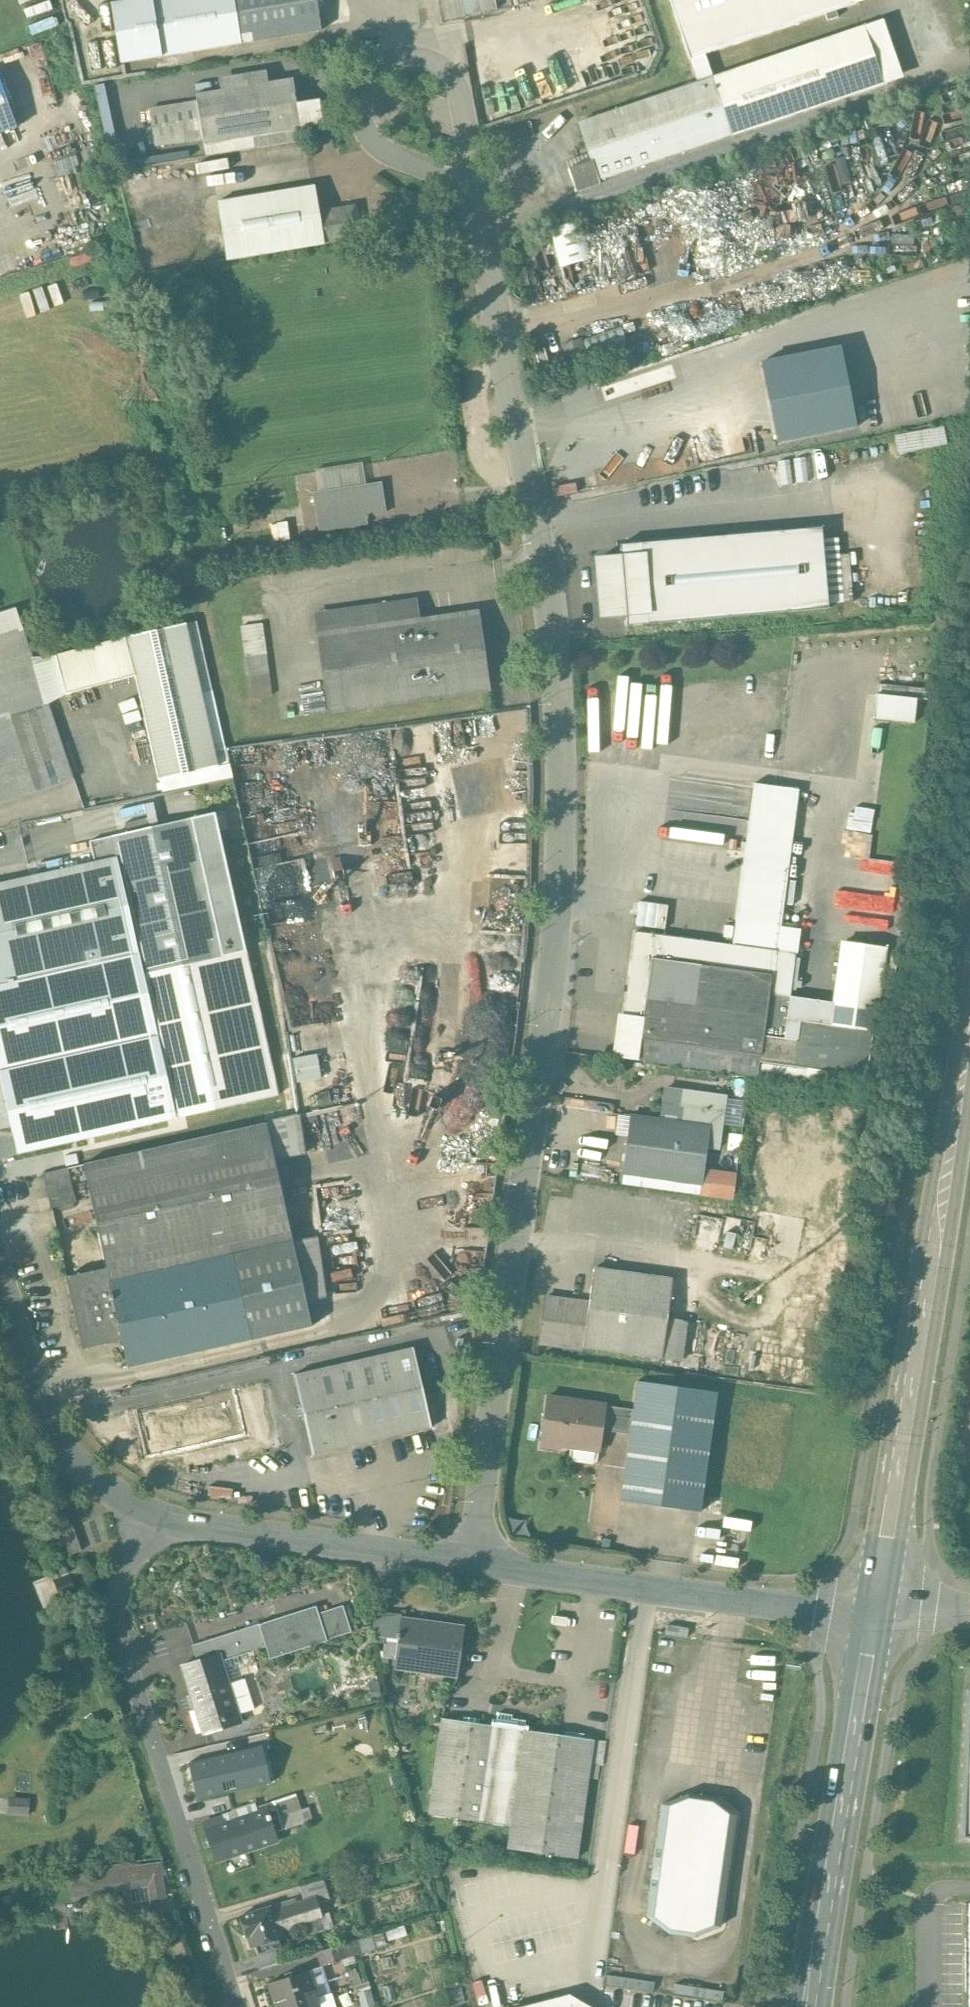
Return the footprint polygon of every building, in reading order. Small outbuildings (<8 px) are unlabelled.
[(152,0),(133,0),(110,4),(120,63),(161,57),(152,0)] [(161,57),(241,43),(234,0),(152,0),(161,57)] [(241,43),(321,30),(316,0),(234,0),(241,43)] [(464,16),(497,9),(495,0),(461,0),(464,16)] [(690,59),(857,3),(856,0),(670,0),(690,59)] [(864,27),(617,110),(637,168),(884,85),(864,27)] [(292,79),(196,95),(197,102),(203,138),(204,145),(300,129),(321,125),(317,101),(297,104),(292,79)] [(17,127),(0,80),(0,133),(17,127)] [(328,99),(317,101),(321,125),(332,123),(328,99)] [(197,102),(150,110),(156,146),(203,138),(197,102)] [(617,110),(579,123),(592,162),(569,169),(576,192),(600,184),(599,181),(637,168),(617,110)] [(300,129),(204,145),(206,155),(302,139),(300,129)] [(314,186),(217,202),(227,260),(323,244),(319,215),(314,186)] [(355,205),(335,209),(332,213),(319,215),(323,244),(361,238),(355,205)] [(581,219),(551,227),(560,265),(591,258),(581,219)] [(620,326),(582,338),(592,367),(630,355),(620,326)] [(841,346),(760,362),(775,442),(857,427),(841,346)] [(926,435),(942,433),(941,428),(898,433),(900,447),(927,444),(926,435)] [(381,484),(313,494),(319,531),(350,527),(350,526),(349,518),(366,515),(366,516),(386,512),(381,484)] [(366,515),(349,518),(350,526),(367,523),(366,516),(366,515)] [(821,528),(642,543),(649,624),(828,609),(821,528)] [(642,543),(620,545),(621,557),(597,559),(602,616),(626,614),(627,626),(649,624),(642,543)] [(404,601),(364,607),(367,626),(318,633),(329,714),(489,691),(478,611),(418,619),(417,611),(404,601)] [(0,613),(0,740),(17,735),(10,716),(48,703),(16,608),(0,613)] [(186,624),(125,638),(135,675),(135,676),(158,780),(218,767),(186,624)] [(125,638),(55,656),(66,694),(135,676),(135,675),(125,638)] [(269,673),(250,676),(253,698),(272,695),(269,673)] [(916,699),(876,694),(873,719),(914,723),(916,699)] [(48,703),(10,716),(17,735),(36,792),(74,779),(48,703)] [(0,740),(0,805),(36,792),(17,735),(0,740)] [(753,784),(733,945),(776,951),(779,928),(780,923),(797,789),(753,784)] [(192,819),(162,826),(158,806),(101,819),(86,822),(95,862),(117,959),(138,954),(143,974),(182,966),(222,957),(192,819)] [(222,957),(246,951),(215,814),(192,819),(222,957)] [(260,903),(312,894),(306,858),(253,867),(260,903)] [(0,883),(0,985),(117,959),(95,862),(0,883)] [(668,905),(639,902),(635,925),(664,929),(668,905)] [(794,930),(779,928),(776,951),(796,954),(799,931),(794,930)] [(733,945),(635,932),(631,956),(651,958),(772,975),(769,994),(790,997),(796,954),(776,951),(733,945)] [(884,948),(843,942),(835,1003),(832,1026),(798,1021),(796,1040),(784,1039),(763,1036),(761,1055),(760,1055),(759,1062),(867,1077),(871,1048),(872,1036),(884,948)] [(156,1034),(175,1119),(279,1095),(246,951),(222,957),(143,974),(156,1034)] [(0,985),(0,1069),(55,1056),(140,1037),(156,1034),(143,974),(138,954),(117,959),(0,985)] [(651,958),(631,956),(623,1016),(643,1018),(651,958)] [(772,975),(651,958),(643,1018),(640,1039),(760,1055),(761,1055),(763,1036),(784,1039),(790,997),(769,994),(772,975)] [(835,1003),(790,997),(784,1039),(796,1040),(798,1021),(832,1026),(835,1003)] [(0,1069),(0,1073),(18,1154),(175,1119),(156,1034),(0,1069)] [(883,1038),(872,1036),(871,1048),(881,1050),(883,1038)] [(760,1055),(640,1039),(638,1061),(677,1066),(678,1065),(757,1076),(759,1062),(760,1055)] [(726,1097),(665,1089),(661,1119),(709,1126),(706,1147),(719,1148),(726,1097)] [(741,1124),(742,1098),(727,1098),(726,1124),(741,1124)] [(299,1115),(266,1123),(274,1159),(304,1154),(299,1115)] [(661,1119),(630,1115),(622,1174),(701,1185),(706,1147),(709,1126),(661,1119)] [(164,1146),(83,1165),(107,1269),(110,1282),(293,1241),(274,1159),(266,1123),(219,1134),(164,1146)] [(60,1170),(43,1174),(51,1209),(76,1203),(68,1168),(60,1170)] [(737,1173),(711,1170),(707,1196),(733,1200),(737,1173)] [(317,1238),(293,1242),(306,1302),(325,1298),(317,1238)] [(293,1241),(110,1282),(122,1340),(123,1346),(164,1336),(169,1358),(312,1326),(306,1302),(293,1242),(293,1241)] [(673,1279),(594,1268),(589,1304),(583,1347),(662,1358),(673,1279)] [(107,1269),(66,1277),(82,1349),(122,1340),(110,1282),(107,1269)] [(589,1304),(544,1298),(538,1342),(583,1348),(583,1347),(589,1304)] [(164,1336),(123,1346),(128,1367),(169,1358),(164,1336)] [(413,1348),(295,1375),(313,1454),(431,1427),(413,1348)] [(717,1392),(638,1381),(634,1410),(630,1435),(621,1500),(700,1511),(717,1392)] [(606,1405),(547,1397),(540,1447),(560,1450),(560,1445),(600,1451),(602,1431),(606,1406),(606,1405)] [(634,1410),(606,1406),(602,1431),(630,1435),(634,1410)] [(597,1463),(599,1453),(571,1448),(570,1458),(597,1463)] [(316,1606),(259,1624),(266,1646),(270,1659),(327,1641),(316,1606)] [(401,1614),(373,1611),(377,1637),(397,1640),(398,1639),(396,1639),(397,1633),(398,1633),(400,1619),(401,1614)] [(464,1628),(400,1619),(398,1633),(397,1633),(396,1639),(398,1639),(397,1640),(394,1667),(418,1671),(419,1665),(457,1670),(456,1676),(458,1676),(464,1628)] [(259,1624),(215,1638),(220,1653),(222,1660),(266,1646),(259,1624)] [(215,1638),(193,1645),(198,1661),(220,1653),(215,1638)] [(198,1661),(181,1666),(203,1735),(242,1722),(222,1660),(220,1653),(198,1661)] [(513,1715),(497,1712),(497,1719),(493,1719),(492,1725),(442,1718),(429,1814),(511,1826),(508,1849),(577,1859),(594,1740),(528,1730),(528,1727),(528,1726),(525,1725),(525,1726),(518,1725),(519,1719),(512,1718),(513,1715)] [(261,1747),(188,1763),(197,1800),(269,1783),(261,1747)] [(713,1797),(688,1794),(661,1804),(646,1916),(669,1933),(693,1937),(720,1926),(736,1815),(713,1797)] [(277,1808),(266,1811),(273,1833),(284,1829),(277,1808)] [(266,1811),(226,1824),(224,1818),(204,1824),(216,1860),(275,1841),(273,1833),(266,1811)] [(160,1861),(69,1875),(72,1898),(147,1887),(149,1900),(165,1898),(160,1861)] [(323,1880),(300,1887),(304,1901),(316,1897),(327,1893),(323,1880)] [(327,1893),(316,1897),(318,1904),(330,1901),(327,1893)] [(273,1906),(240,1916),(247,1938),(248,1937),(251,1948),(255,1946),(258,1954),(276,1949),(273,1941),(283,1937),(281,1931),(308,1923),(311,1933),(323,1929),(320,1919),(323,1918),(318,1904),(316,1897),(304,1901),(274,1910),(273,1906)] [(343,1944),(318,1952),(323,1966),(347,1958),(343,1944)] [(269,1983),(277,2006),(286,2006),(316,1998),(308,1971),(269,1983)] [(368,1990),(360,1993),(360,1992),(359,1993),(363,2006),(364,2006),(371,2004),(372,2004),(368,1990)] [(286,2006),(332,2006),(328,1994),(316,1998),(286,2006)]
